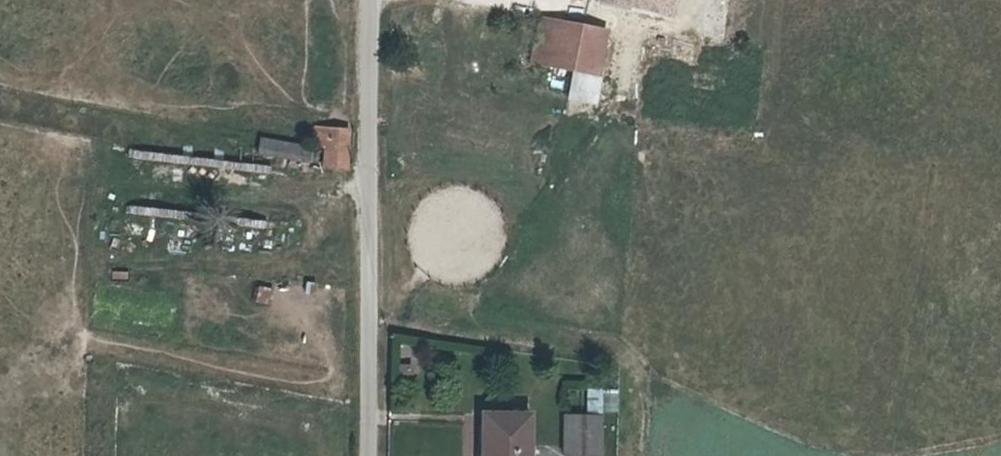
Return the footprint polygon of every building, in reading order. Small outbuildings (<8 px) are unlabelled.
[(587,7),(552,0),(545,0),(545,3),(538,44),(580,52),(587,7)] [(587,7),(580,52),(606,57),(612,13),(587,7)] [(349,126),(318,125),(317,169),(348,169),(349,126)] [(257,157),(308,158),(309,140),(258,139),(257,157)] [(129,205),(129,212),(179,218),(180,211),(129,205)] [(271,304),(274,287),(257,284),(254,301),(271,304)] [(492,400),(492,455),(535,455),(535,400),(492,400)] [(608,402),(570,402),(570,428),(609,429),(608,402)]
